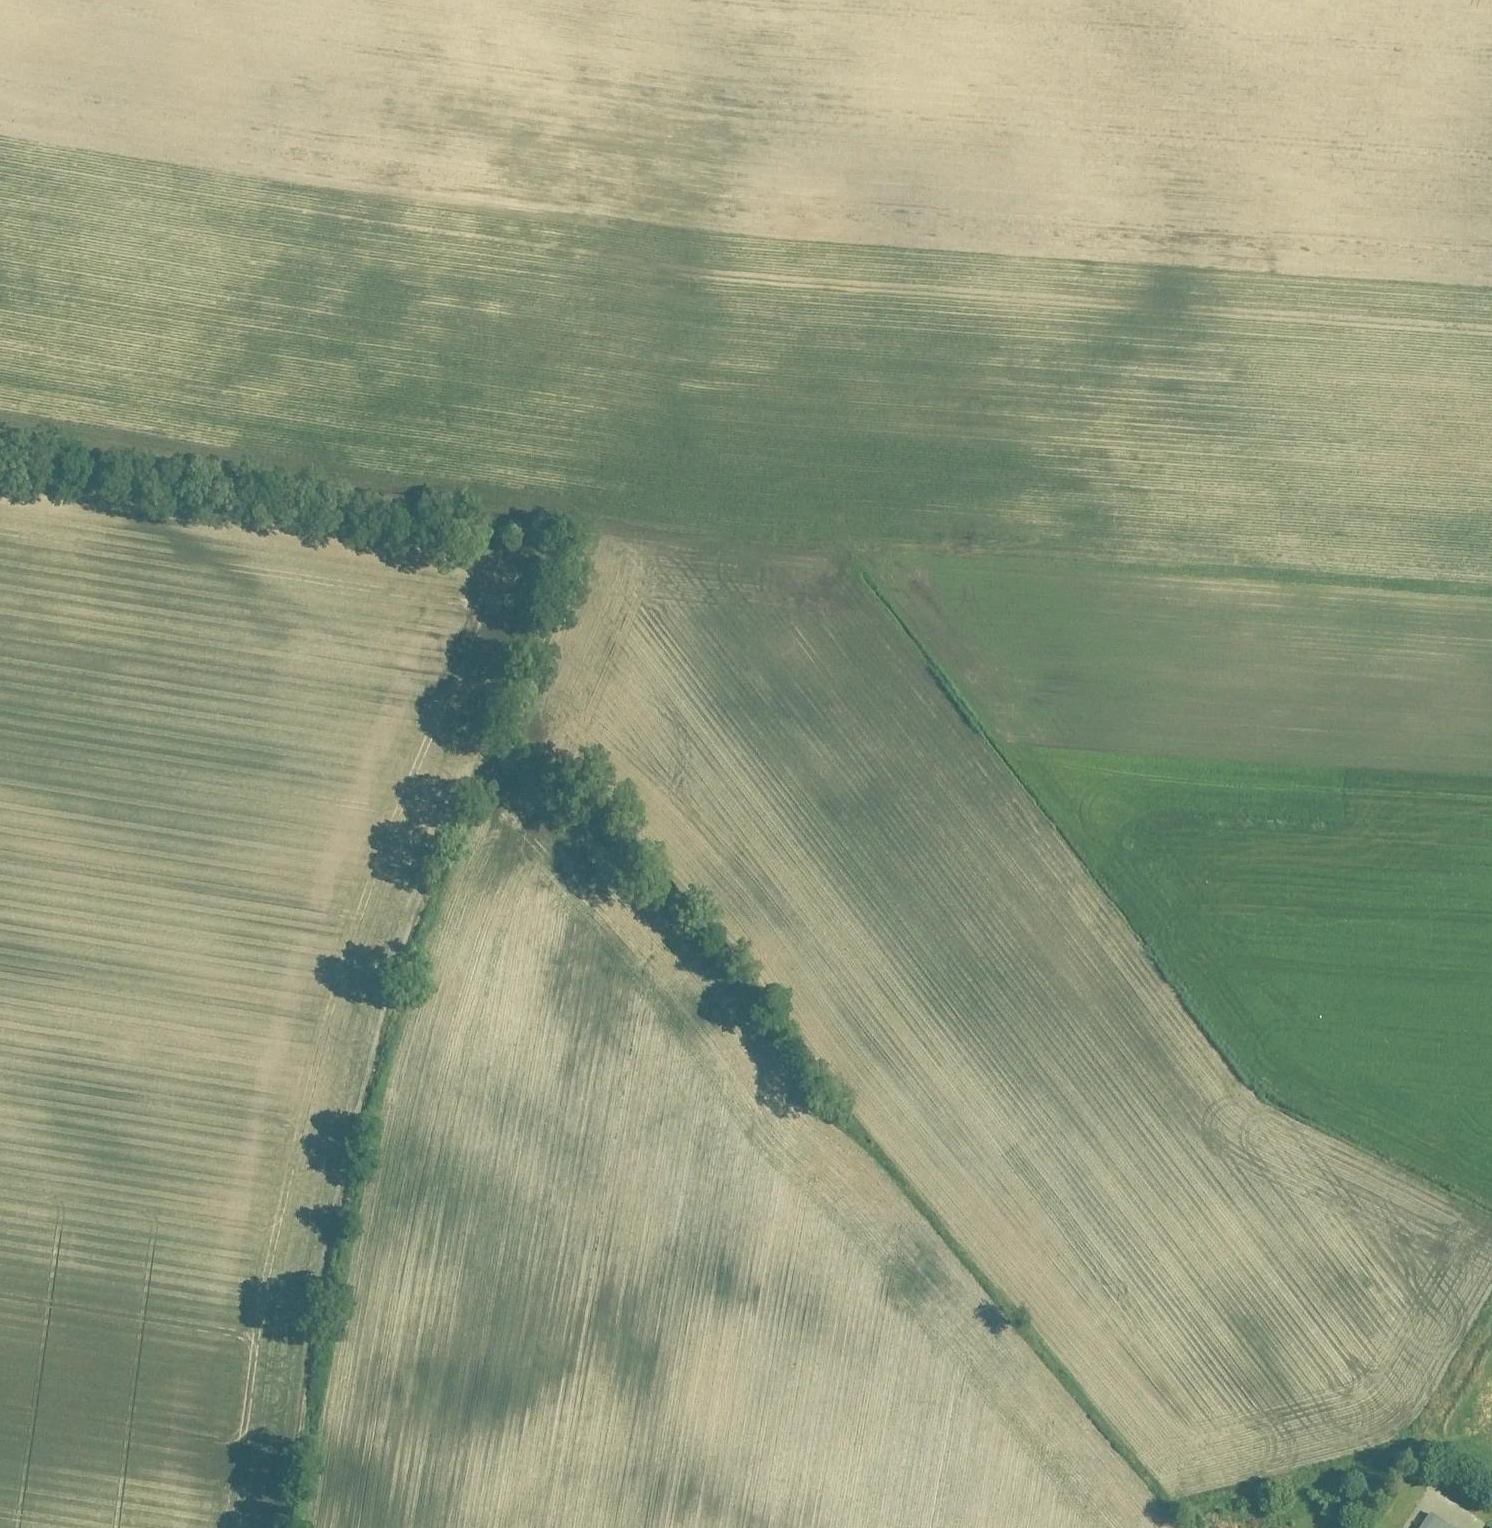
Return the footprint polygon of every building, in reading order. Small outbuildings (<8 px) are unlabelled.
[(1428,1517),(1420,1527),(1445,1527),(1428,1517)]
